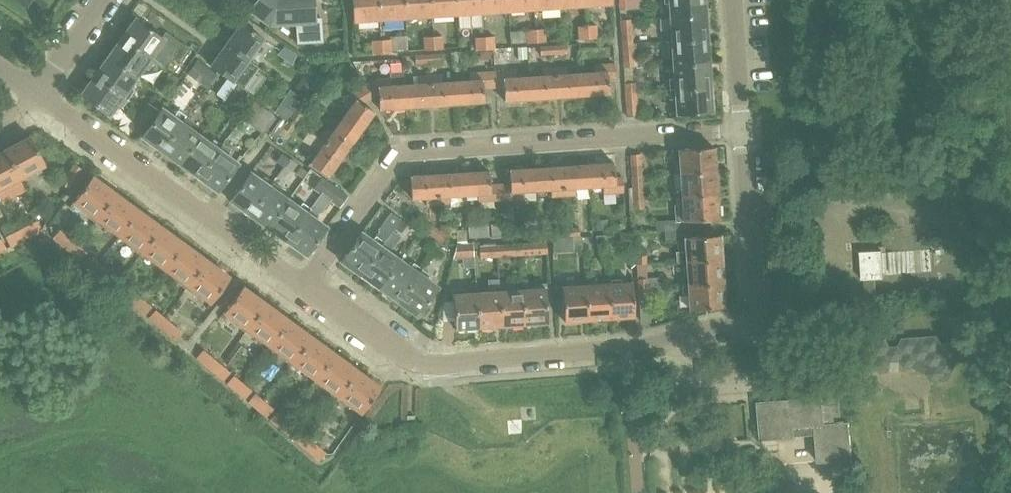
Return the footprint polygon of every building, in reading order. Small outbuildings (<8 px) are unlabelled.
[(265,20),(271,24),(294,23),(296,45),(322,43),(321,17),(314,18),(313,0),(258,0),(251,10),(265,20)] [(378,0),(352,0),(353,20),(379,18),(378,0)] [(379,18),(405,17),(404,0),(378,0),(379,18)] [(405,17),(431,15),(430,0),(404,0),(405,17)] [(431,15),(457,13),(456,0),(430,0),(431,15)] [(457,13),(483,11),(482,0),(456,0),(457,13)] [(483,11),(509,10),(508,0),(482,0),(483,11)] [(509,10),(535,8),(534,0),(508,0),(509,10)] [(535,8),(561,6),(560,0),(534,0),(535,8)] [(672,16),(705,14),(704,0),(670,0),(672,16)] [(159,26),(139,13),(122,37),(154,60),(166,69),(172,60),(169,58),(172,53),(171,52),(179,41),(159,26)] [(705,14),(672,16),(673,40),(707,37),(705,14)] [(765,32),(781,27),(777,15),(761,20),(765,32)] [(241,22),(226,43),(248,59),(264,38),(241,22)] [(597,23),(588,24),(589,38),(598,37),(597,23)] [(589,38),(588,24),(578,25),(578,39),(589,38)] [(537,41),(536,28),(526,29),(527,42),(537,41)] [(545,28),(536,28),(537,41),(546,41),(545,28)] [(621,35),(622,45),(634,44),(633,34),(621,35)] [(443,35),(433,36),(433,49),(444,48),(443,35)] [(495,35),(485,36),(486,49),(495,48),(495,35)] [(433,49),(433,36),(423,36),(424,50),(433,49)] [(486,49),(485,36),(475,37),(476,50),(486,49)] [(122,37),(108,56),(136,76),(144,65),(148,69),(154,60),(122,37)] [(707,37),(673,40),(675,64),(708,61),(707,37)] [(391,38),(381,39),(382,52),(392,52),(391,38)] [(382,52),(381,39),(371,40),(372,53),(382,52)] [(210,64),(227,76),(237,83),(244,87),(259,67),(248,59),(226,43),(210,64)] [(567,43),(553,44),(554,54),(568,53),(567,43)] [(554,54),(553,44),(540,45),(540,55),(554,54)] [(634,44),(622,45),(622,53),(634,52),(634,44)] [(292,64),(297,55),(285,46),(277,53),(292,64)] [(526,46),(517,46),(518,59),(527,58),(526,46)] [(490,49),(480,50),(481,58),(491,58),(490,49)] [(442,52),(429,53),(429,62),(442,61),(442,52)] [(429,62),(429,53),(415,54),(415,63),(429,62)] [(108,56),(95,75),(128,99),(134,90),(129,86),(136,76),(108,56)] [(206,86),(217,73),(197,59),(187,73),(206,86)] [(708,61),(675,64),(676,88),(710,85),(708,61)] [(595,73),(582,74),(581,74),(582,96),(610,94),(609,78),(615,78),(614,63),(594,65),(595,73)] [(582,65),(554,67),(556,98),(582,96),(581,74),(582,74),(582,65)] [(543,76),(529,77),(530,99),(556,98),(554,67),(542,68),(543,76)] [(514,70),(494,71),(495,86),(504,85),(503,78),(515,78),(514,70)] [(470,80),(456,81),(458,104),(484,102),(483,86),(495,86),(494,71),(469,72),(470,80)] [(442,74),(430,75),(432,105),(458,104),(456,81),(443,81),(442,74)] [(128,99),(95,75),(81,94),(109,114),(117,103),(122,107),(128,99)] [(418,83),(404,83),(406,107),(432,105),(430,75),(418,75),(418,83)] [(237,83),(227,76),(216,93),(217,94),(210,104),(218,110),(226,98),(237,83)] [(304,94),(313,82),(304,76),(295,88),(304,94)] [(375,78),(364,85),(371,97),(379,92),(380,109),(406,107),(404,83),(390,84),(390,77),(375,78)] [(503,78),(504,85),(505,101),(530,99),(529,77),(515,78),(503,78)] [(636,81),(625,82),(624,82),(625,93),(637,92),(636,81)] [(244,87),(237,83),(226,98),(238,107),(249,91),(244,87)] [(335,115),(341,120),(342,118),(361,131),(375,111),(363,102),(371,97),(364,85),(351,93),(335,115)] [(710,85),(676,88),(678,112),(711,110),(710,85)] [(282,104),(295,110),(299,105),(300,106),(304,99),(293,89),(282,104)] [(637,92),(625,93),(626,116),(639,115),(637,92)] [(254,100),(242,118),(262,132),(275,114),(254,100)] [(142,107),(141,108),(154,118),(160,110),(148,101),(143,108),(142,107)] [(295,110),(292,115),(299,121),(307,111),(300,106),(299,105),(295,110)] [(154,118),(142,135),(161,149),(185,117),(186,115),(178,109),(173,115),(162,107),(160,110),(154,118)] [(154,118),(141,108),(129,126),(142,135),(154,118)] [(292,115),(286,123),(282,128),(290,134),(299,121),(292,115)] [(185,117),(161,149),(180,163),(200,135),(190,127),(193,123),(185,117)] [(326,128),(320,136),(344,154),(361,131),(342,118),(341,120),(331,132),(326,128)] [(200,135),(180,163),(199,176),(224,142),(222,141),(221,143),(214,138),(211,143),(200,135)] [(29,136),(5,150),(19,177),(44,164),(29,136)] [(317,152),(309,163),(328,176),(344,154),(320,136),(311,147),(317,152)] [(224,142),(199,176),(218,190),(238,162),(227,154),(232,148),(224,142)] [(678,149),(679,173),(715,171),(713,147),(678,149)] [(0,152),(0,188),(19,177),(5,150),(0,152)] [(277,176),(277,177),(291,158),(283,153),(276,162),(284,166),(277,176)] [(630,154),(631,176),(642,175),(641,153),(630,154)] [(291,158),(277,177),(284,182),(298,163),(291,158)] [(60,182),(69,188),(85,165),(75,159),(60,182)] [(613,161),(586,163),(588,187),(601,186),(602,193),(622,192),(621,177),(614,177),(613,161)] [(586,163),(560,165),(562,196),(575,195),(574,188),(588,187),(586,163)] [(560,165),(534,166),(536,190),(550,189),(550,197),(562,196),(560,165)] [(509,184),(499,184),(500,200),(523,199),(522,191),(536,190),(534,166),(508,168),(509,184)] [(488,170),(463,172),(465,195),(477,194),(478,202),(500,200),(499,184),(489,185),(488,170)] [(715,171),(679,173),(681,197),(717,194),(715,171)] [(230,200),(249,213),(270,186),(270,185),(250,172),(230,200)] [(463,172),(435,174),(437,204),(449,204),(449,206),(464,205),(464,195),(465,195),(463,172)] [(410,175),(412,198),(414,198),(415,206),(437,204),(435,174),(410,175)] [(628,187),(629,200),(644,199),(643,190),(642,175),(631,176),(632,187),(628,187)] [(73,201),(96,218),(114,193),(91,176),(73,201)] [(322,176),(314,188),(321,193),(330,181),(322,176)] [(270,186),(249,213),(268,227),(289,199),(278,192),(282,187),(273,180),(270,185),(270,186)] [(330,181),(321,193),(287,240),(306,254),(326,226),(316,219),(330,200),(340,208),(349,195),(330,181)] [(114,193),(96,218),(119,235),(137,210),(114,193)] [(289,199),(268,227),(287,240),(321,193),(311,208),(303,202),(300,207),(289,199)] [(656,231),(665,230),(687,228),(687,221),(718,219),(717,194),(681,197),(681,203),(674,204),(675,219),(656,220),(656,231)] [(644,199),(629,200),(629,209),(644,208),(644,199)] [(137,210),(119,235),(142,251),(160,227),(137,210)] [(341,260),(360,274),(380,246),(381,246),(401,219),(390,211),(378,228),(379,229),(372,240),(361,232),(341,260)] [(395,227),(401,231),(407,223),(401,219),(395,227)] [(597,230),(607,229),(607,219),(596,220),(597,230)] [(440,241),(439,229),(428,221),(422,229),(440,241)] [(35,222),(16,232),(20,240),(39,230),(35,222)] [(488,224),(468,225),(468,227),(469,237),(469,238),(477,237),(478,237),(488,236),(488,224)] [(500,224),(491,224),(492,236),(501,235),(500,224)] [(580,225),(564,226),(565,237),(580,236),(580,225)] [(565,237),(564,226),(553,227),(553,237),(565,237)] [(160,227),(142,251),(165,268),(183,244),(160,227)] [(687,228),(665,230),(665,241),(684,239),(685,250),(676,250),(677,261),(686,260),(720,258),(719,235),(688,237),(687,228)] [(54,236),(72,252),(77,244),(60,229),(54,236)] [(450,237),(439,229),(440,241),(444,244),(450,237)] [(457,243),(468,243),(467,238),(467,230),(458,230),(457,243)] [(20,240),(16,232),(3,238),(8,247),(20,240)] [(629,232),(619,232),(619,237),(619,246),(629,245),(629,237),(629,232)] [(606,246),(605,234),(596,235),(597,246),(606,246)] [(573,237),(573,248),(582,247),(582,237),(576,237),(573,237)] [(424,248),(431,253),(438,244),(430,239),(424,248)] [(947,263),(957,259),(949,240),(939,244),(947,263)] [(537,241),(519,243),(520,255),(548,253),(547,241),(537,241)] [(474,256),(473,243),(473,242),(468,243),(457,243),(456,243),(456,245),(453,258),(474,256)] [(506,256),(520,255),(519,243),(505,244),(497,244),(497,256),(506,256)] [(77,244),(72,252),(81,259),(87,252),(77,244)] [(183,244),(165,268),(188,285),(206,260),(183,244)] [(438,244),(431,253),(439,259),(445,249),(438,244)] [(497,256),(497,244),(480,245),(480,257),(497,256)] [(380,246),(360,274),(379,287),(399,259),(381,246),(380,246)] [(865,296),(877,296),(876,277),(884,277),(882,249),(860,251),(862,278),(864,278),(865,296)] [(637,264),(647,263),(646,253),(636,254),(637,264)] [(84,262),(93,270),(99,262),(90,255),(84,262)] [(681,275),(682,285),(722,282),(720,258),(686,260),(687,275),(681,275)] [(399,259),(379,287),(398,301),(422,267),(414,262),(410,267),(399,259)] [(206,260),(188,285),(211,302),(229,277),(206,260)] [(99,262),(93,270),(102,278),(109,270),(99,262)] [(929,286),(928,263),(900,264),(901,287),(929,286)] [(422,267),(398,301),(417,315),(437,286),(427,279),(430,273),(422,267)] [(106,280),(115,289),(121,281),(112,273),(106,280)] [(637,278),(637,288),(663,286),(663,276),(637,278)] [(488,288),(477,289),(480,327),(502,325),(499,281),(498,281),(498,278),(487,279),(488,288)] [(510,280),(499,281),(502,325),(525,324),(522,286),(510,287),(510,280)] [(121,281),(115,289),(124,296),(130,288),(121,281)] [(633,282),(610,283),(612,317),(635,316),(633,282)] [(722,282),(682,285),(682,293),(688,293),(689,309),(724,306),(722,282)] [(610,283),(587,285),(589,319),(612,317),(610,283)] [(546,284),(522,286),(525,324),(549,322),(546,284)] [(589,319),(587,285),(564,287),(566,320),(589,319)] [(663,286),(637,288),(640,320),(651,320),(651,311),(650,297),(663,296),(663,286)] [(224,311),(247,328),(265,304),(242,287),(224,311)] [(452,291),(455,325),(455,328),(480,327),(477,289),(452,291)] [(127,299),(137,307),(143,299),(134,291),(127,299)] [(143,299),(137,307),(146,314),(152,307),(143,299)] [(265,304),(247,328),(270,345),(288,320),(265,304)] [(149,317),(159,325),(165,318),(155,310),(149,317)] [(165,318),(159,325),(176,340),(182,333),(165,318)] [(288,320),(270,345),(293,362),(311,337),(288,320)] [(904,320),(887,320),(888,333),(904,333),(904,320)] [(952,372),(956,363),(950,356),(955,349),(950,341),(942,342),(937,334),(903,336),(899,345),(891,345),(886,338),(877,339),(873,345),(878,354),(874,362),(879,370),(889,369),(893,361),(901,361),(905,368),(915,368),(926,373),(931,381),(940,380),(944,372),(952,372)] [(311,337),(293,362),(316,378),(334,354),(311,337)] [(210,341),(203,350),(197,357),(215,373),(220,365),(215,360),(223,352),(210,341)] [(334,354),(316,378),(339,395),(357,371),(334,354)] [(220,365),(215,373),(224,380),(230,373),(220,365)] [(357,371),(339,395),(362,412),(380,387),(357,371)] [(227,383),(236,391),(242,383),(233,376),(227,383)] [(242,383),(236,391),(245,399),(251,391),(242,383)] [(757,401),(761,440),(795,437),(795,435),(816,433),(818,461),(853,458),(849,420),(846,421),(846,418),(841,419),(838,384),(790,388),(791,398),(757,401)] [(248,401),(258,409),(264,402),(255,394),(248,401)] [(264,402),(258,409),(267,417),(273,409),(264,402)] [(270,420),(280,428),(285,420),(276,412),(270,420)] [(285,420),(280,428),(288,435),(294,428),(285,420)] [(292,438),(301,446),(307,438),(298,430),(292,438)] [(307,438),(301,446),(319,461),(325,453),(307,438)]
